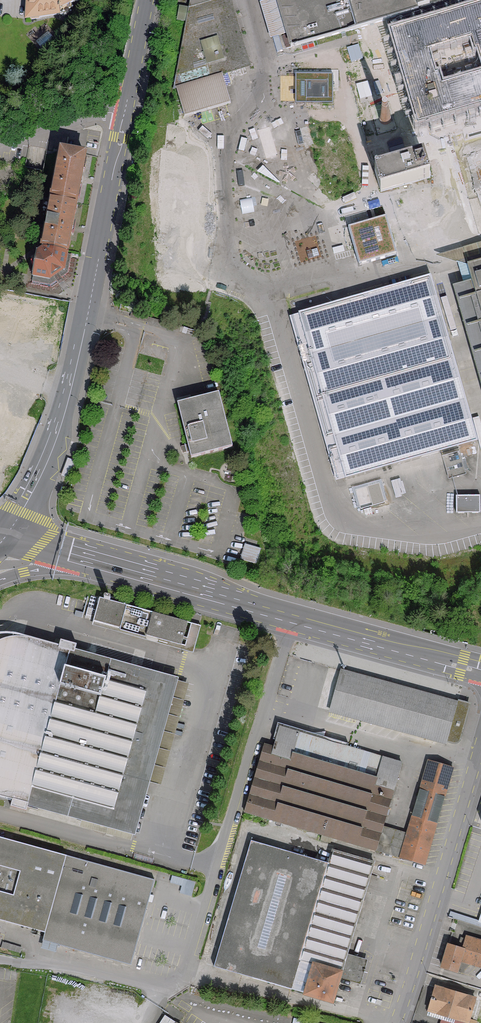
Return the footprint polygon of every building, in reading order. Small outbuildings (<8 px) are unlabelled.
[(28,22),(32,22),(31,20),(42,19),(42,17),(61,15),(61,16),(64,14),(65,17),(72,14),(71,11),(74,10),(72,5),(77,2),(81,0),(29,0),(28,22)] [(185,117),(231,103),(223,74),(246,68),(226,0),(194,0),(192,10),(180,7),(178,20),(189,22),(177,88),(185,117)] [(275,0),(274,0),(259,5),(271,41),(286,36),(284,28),(275,0)] [(284,28),(286,36),(289,48),(454,0),(275,0),(284,28)] [(391,26),(408,88),(418,119),(480,100),(480,0),(391,26)] [(360,42),(349,45),(352,59),(363,56),(360,42)] [(333,73),(296,73),(296,102),(333,102),(333,73)] [(390,102),(373,107),(378,122),(385,126),(396,123),(390,102)] [(456,145),(480,232),(480,138),(456,145)] [(52,199),(76,203),(85,155),(61,150),(52,199)] [(375,171),(381,192),(431,178),(424,157),(375,171)] [(76,203),(52,199),(45,236),(43,248),(67,252),(76,203)] [(386,215),(349,225),(360,262),(396,251),(386,215)] [(38,251),(39,253),(38,252),(37,252),(34,268),(33,276),(32,276),(33,277),(32,284),(51,287),(58,283),(59,284),(64,281),(63,279),(62,278),(68,273),(72,255),(66,254),(66,253),(67,253),(67,252),(43,248),(43,249),(40,245),(39,245),(35,248),(38,251)] [(349,258),(348,251),(333,255),(335,261),(349,258)] [(461,262),(462,268),(453,271),(480,370),(480,257),(461,262)] [(478,441),(431,278),(368,296),(299,315),(346,478),(478,441)] [(346,478),(299,315),(290,317),(336,481),(346,478)] [(185,444),(187,453),(190,453),(192,458),(233,447),(219,393),(178,404),(188,444),(185,444)] [(460,452),(443,457),(449,478),(466,474),(460,452)] [(75,462),(69,460),(63,477),(69,479),(75,462)] [(480,495),(456,495),(456,512),(480,512),(480,495)] [(245,544),(241,559),(256,564),(261,548),(245,544)] [(87,595),(85,619),(94,620),(96,596),(87,595)] [(104,599),(100,598),(93,624),(194,653),(195,649),(201,628),(110,601),(110,600),(111,600),(111,599),(111,598),(110,598),(106,596),(105,596),(105,597),(104,598),(104,599)] [(12,804),(10,811),(26,815),(29,807),(26,806),(71,649),(60,646),(59,651),(17,638),(3,638),(0,638),(0,801),(12,804)] [(178,680),(71,649),(26,806),(29,807),(133,837),(140,812),(151,815),(188,686),(177,683),(178,680)] [(331,711),(452,745),(457,745),(460,742),(471,706),(341,672),(331,711)] [(376,850),(384,824),(403,760),(282,724),(276,743),(266,740),(245,811),(376,850)] [(454,767),(428,759),(406,831),(384,824),(376,850),(425,864),(454,767)] [(66,857),(0,840),(0,922),(45,935),(66,857)] [(328,866),(253,842),(214,967),(331,1003),(338,981),(361,988),(370,959),(346,951),(372,866),(332,853),(328,866)] [(153,881),(66,857),(45,935),(43,943),(130,967),(148,902),(152,903),(154,897),(150,895),(153,881)] [(462,950),(447,946),(442,966),(465,972),(466,967),(480,971),(480,942),(465,938),(462,950)] [(434,988),(427,1015),(441,1018),(440,1022),(472,1022),(478,999),(434,988)]
